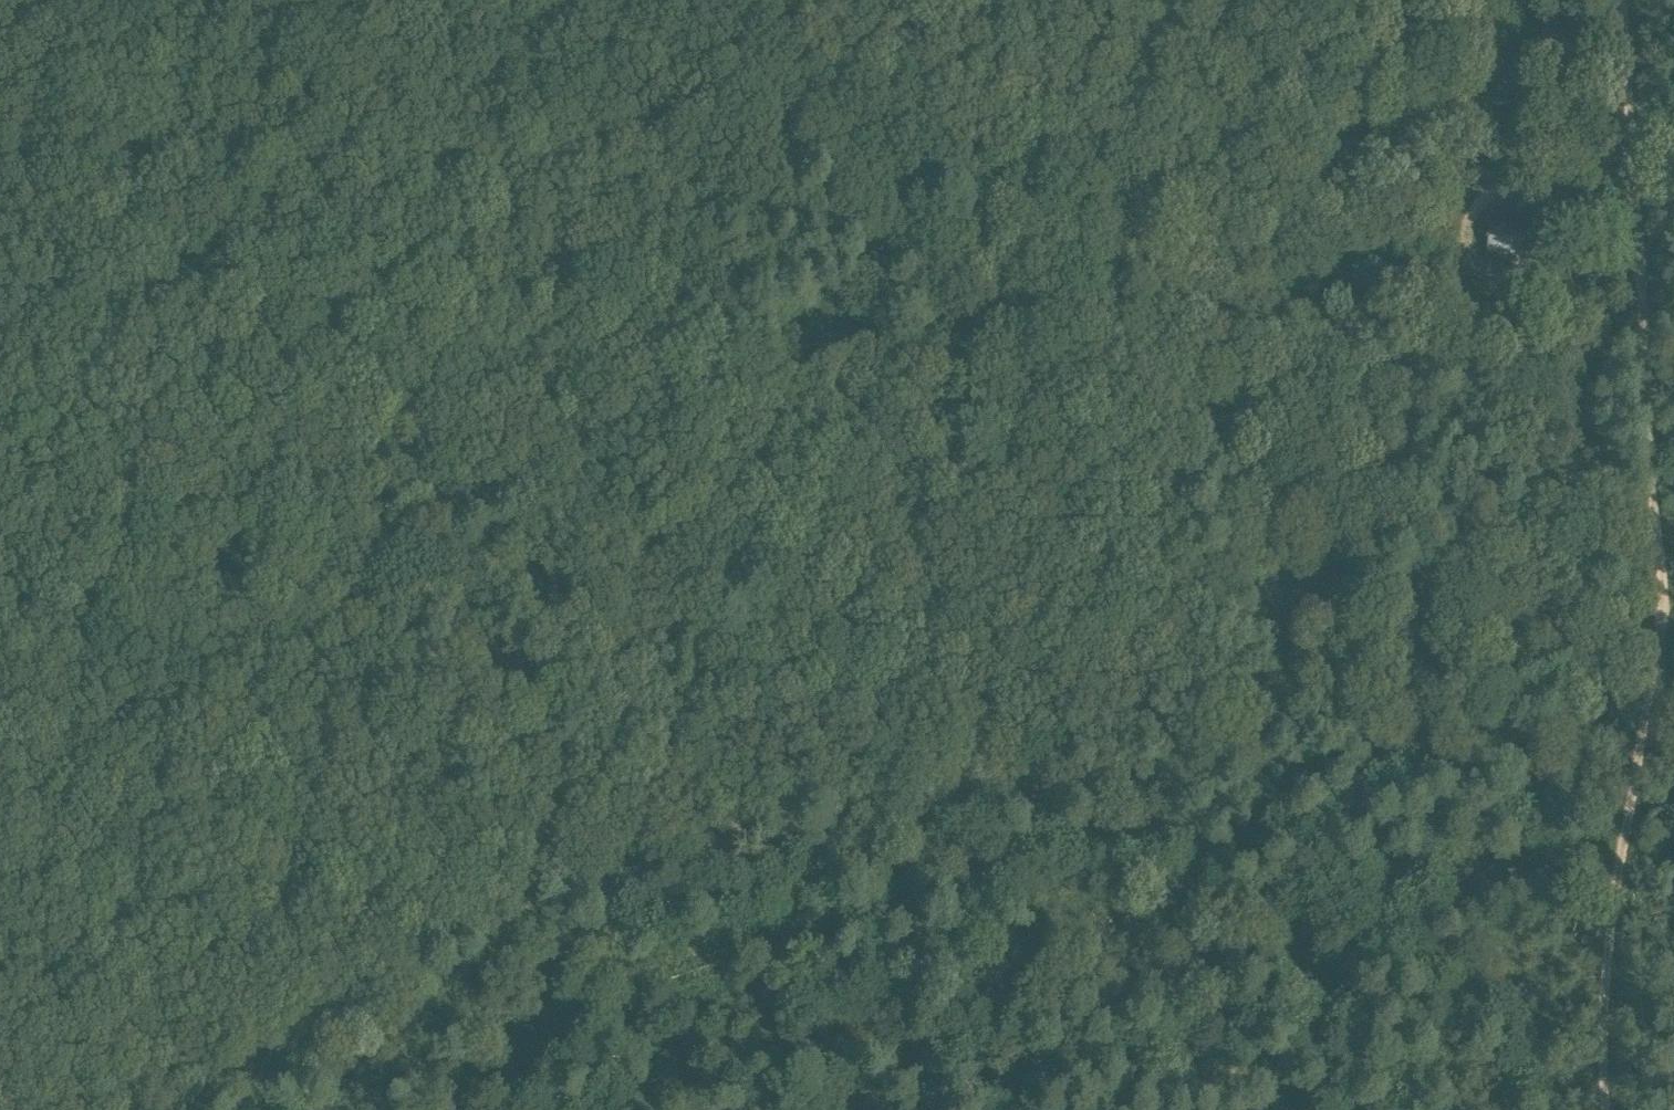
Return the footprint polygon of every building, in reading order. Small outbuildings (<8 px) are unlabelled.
[(1488,223),(1487,253),(1524,255),(1525,225),(1488,223)]
